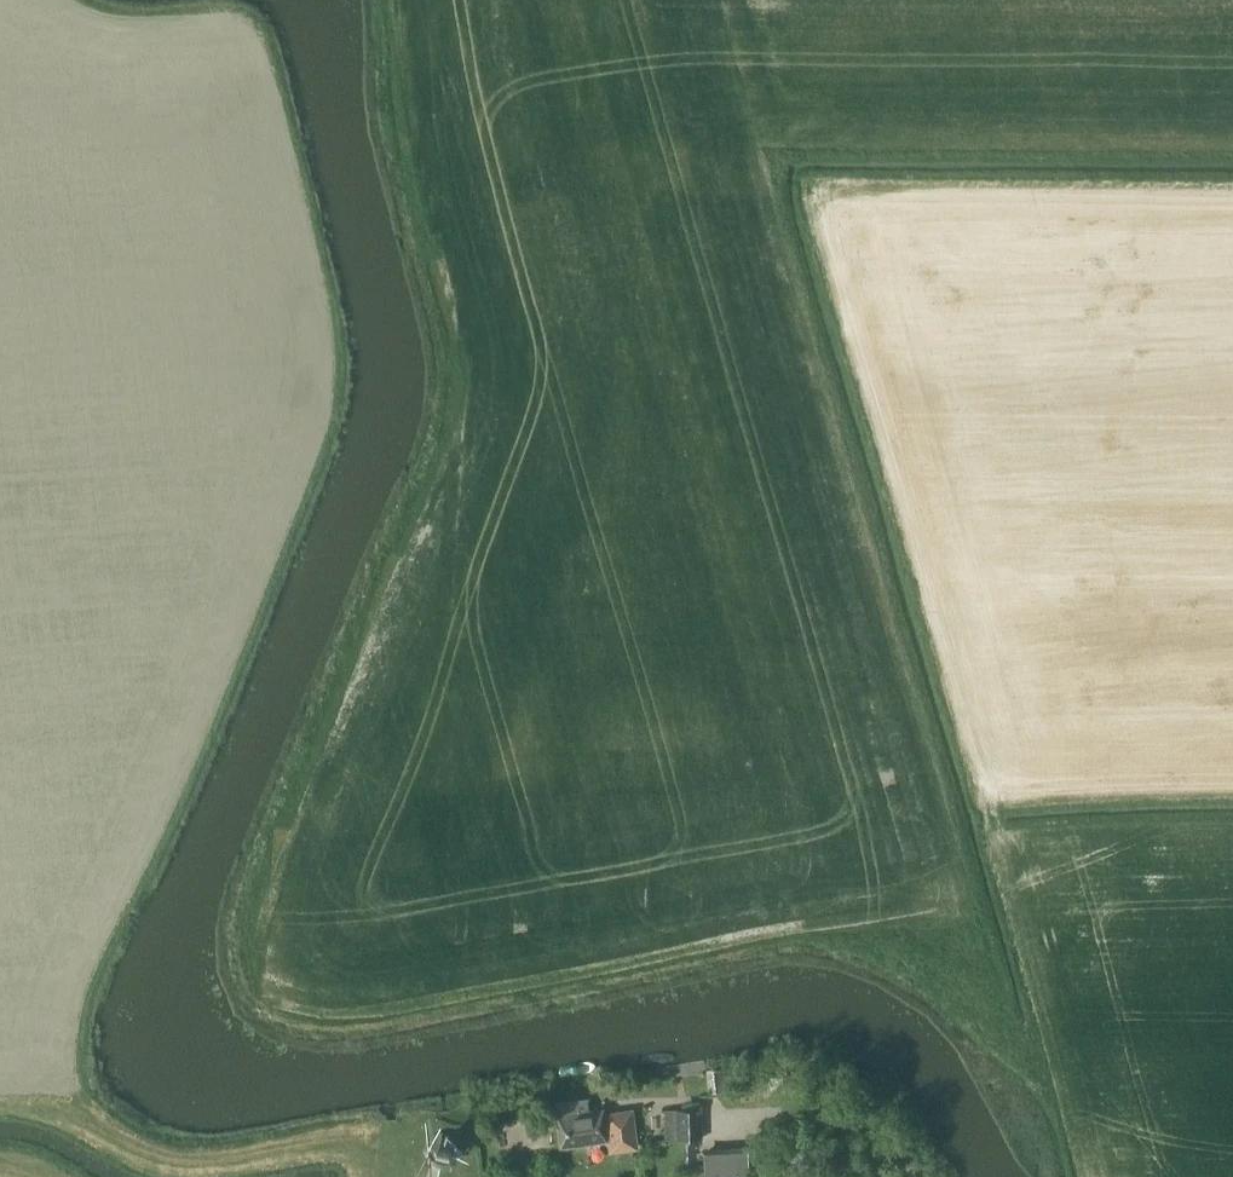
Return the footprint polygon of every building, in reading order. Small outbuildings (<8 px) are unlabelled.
[(560,1147),(620,1138),(617,1117),(603,1118),(602,1109),(589,1110),(587,1099),(554,1104),(555,1116),(556,1115),(560,1147)] [(701,1138),(701,1108),(663,1109),(664,1139),(701,1138)] [(457,1151),(457,1148),(453,1139),(452,1138),(442,1134),(440,1134),(431,1138),(429,1140),(426,1149),(426,1151),(430,1160),(431,1162),(441,1166),(443,1166),(452,1162),(454,1160),(457,1151)] [(751,1141),(707,1144),(709,1176),(753,1176),(751,1141)]
